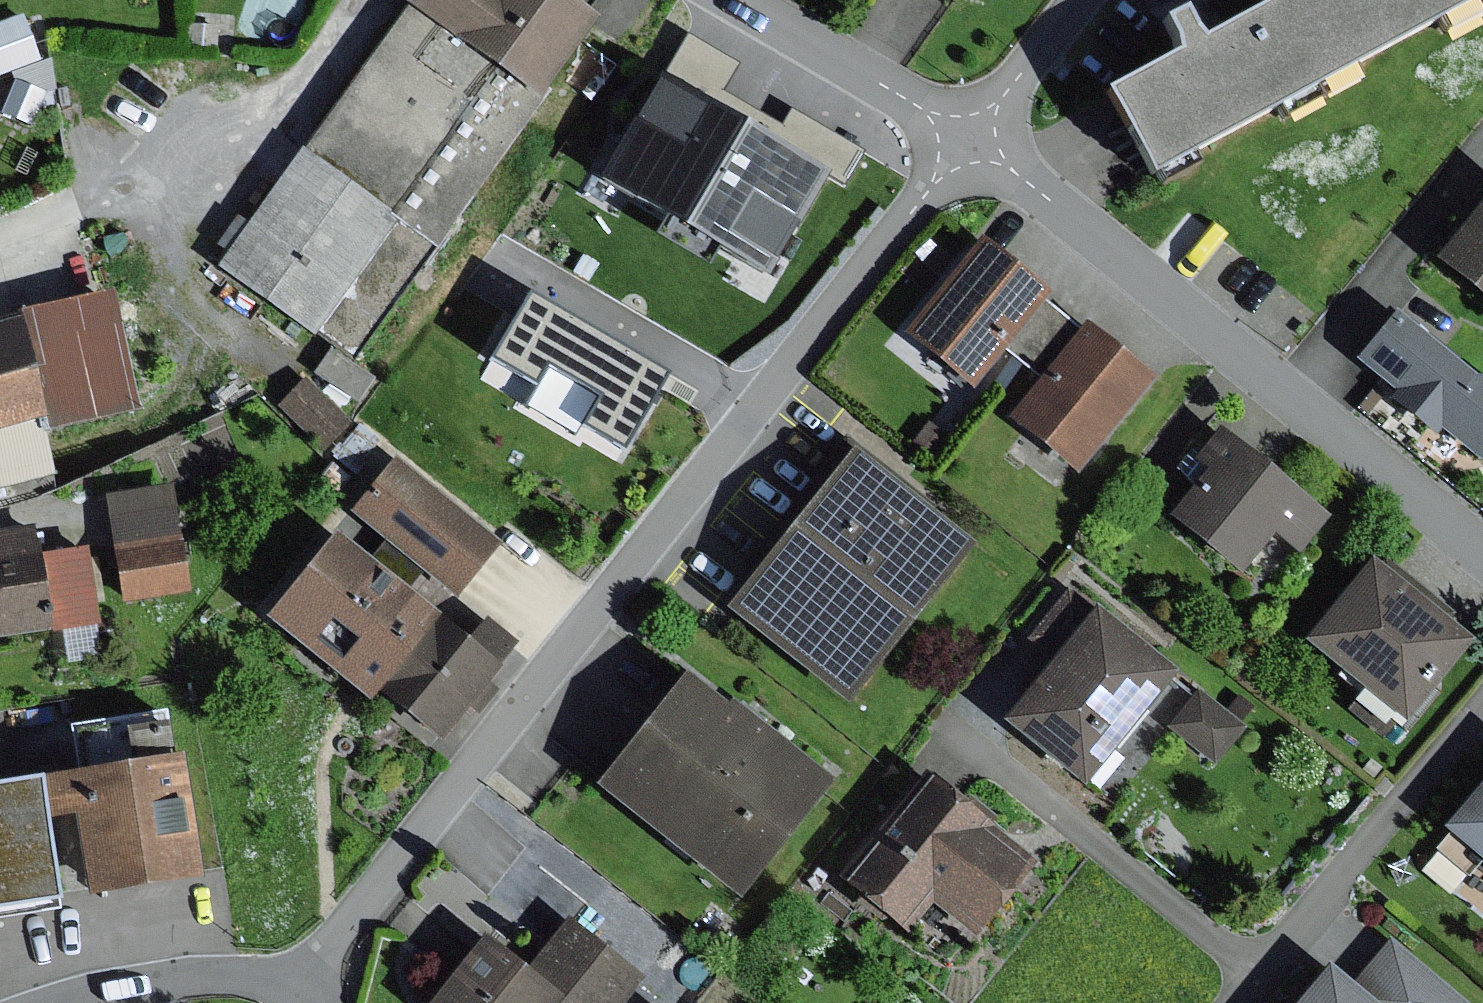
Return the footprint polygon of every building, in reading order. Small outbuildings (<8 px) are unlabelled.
[(557,0),(410,0),(403,11),(537,103),(592,24),(557,0)] [(1271,7),(1318,91),(1476,5),(1474,0),(1284,0),(1271,7)] [(1171,60),(1101,97),(1148,185),(1318,91),(1271,7),(1198,44),(1193,40),(1180,15),(1158,26),(1170,48),(1171,60)] [(537,103),(403,11),(302,151),(436,247),(537,103)] [(0,23),(0,76),(40,61),(23,14),(0,23)] [(686,38),(659,86),(823,177),(843,188),(864,150),(790,109),(782,123),(724,91),(738,66),(686,38)] [(44,94),(14,81),(0,115),(31,127),(44,94)] [(650,81),(593,182),(767,278),(823,177),(659,86),(650,81)] [(436,247),(302,151),(218,269),(352,364),(436,247)] [(1434,260),(1482,300),(1482,202),(1434,260)] [(1045,294),(975,240),(901,335),(970,389),(1002,349),(1040,302),(1045,294)] [(15,314),(18,324),(40,426),(43,439),(141,415),(110,291),(15,314)] [(524,293),(483,366),(526,389),(539,366),(596,397),(576,434),(622,460),(670,374),(524,293)] [(1078,333),(1040,302),(1002,349),(1040,380),(1078,333)] [(1395,315),(1357,361),(1396,393),(1390,400),(1434,436),(1439,430),(1478,462),(1482,456),(1482,381),(1475,381),(1395,315)] [(40,426),(18,324),(0,328),(0,434),(40,426)] [(1153,382),(1085,325),(1078,333),(1040,380),(1006,419),(1074,476),(1153,382)] [(328,351),(312,374),(356,405),(372,382),(328,351)] [(303,381),(278,407),(323,450),(349,424),(303,381)] [(40,426),(0,434),(0,489),(52,478),(43,439),(40,426)] [(1325,518),(1216,433),(1190,466),(1205,478),(1169,523),(1239,578),(1273,536),(1297,554),(1325,518)] [(967,549),(847,454),(720,614),(840,709),(967,549)] [(393,460),(262,622),(367,706),(375,699),(436,618),(498,544),(393,460)] [(171,486),(104,497),(121,603),(188,593),(171,486)] [(98,625),(86,548),(35,555),(31,529),(0,534),(0,640),(98,625)] [(1475,640),(1368,558),(1300,645),(1407,727),(1475,640)] [(1178,675),(1070,588),(1028,639),(1054,660),(1000,726),(1082,792),(1178,675)] [(436,618),(375,699),(438,746),(466,710),(477,718),(496,693),(485,684),(514,646),(483,623),(469,642),(436,618)] [(822,784),(680,675),(590,792),(731,901),(822,784)] [(1245,731),(1196,693),(1167,731),(1216,769),(1245,731)] [(72,783),(35,790),(41,826),(72,820),(86,899),(194,880),(164,713),(63,731),(72,783)] [(1002,835),(925,777),(843,884),(904,931),(926,901),(977,939),(1027,874),(992,847),(1002,835)] [(1445,833),(1482,864),(1482,787),(1445,833)] [(0,795),(0,916),(52,909),(41,826),(35,790),(0,795)] [(523,973),(559,1002),(561,1002),(621,1002),(638,982),(564,923),(523,973)] [(480,938),(428,1002),(558,1002),(559,1002),(523,973),(480,938)] [(1347,989),(1364,1002),(1463,1002),(1387,941),(1347,989)] [(1324,971),(1297,1002),(1364,1002),(1347,989),(1324,971)]
